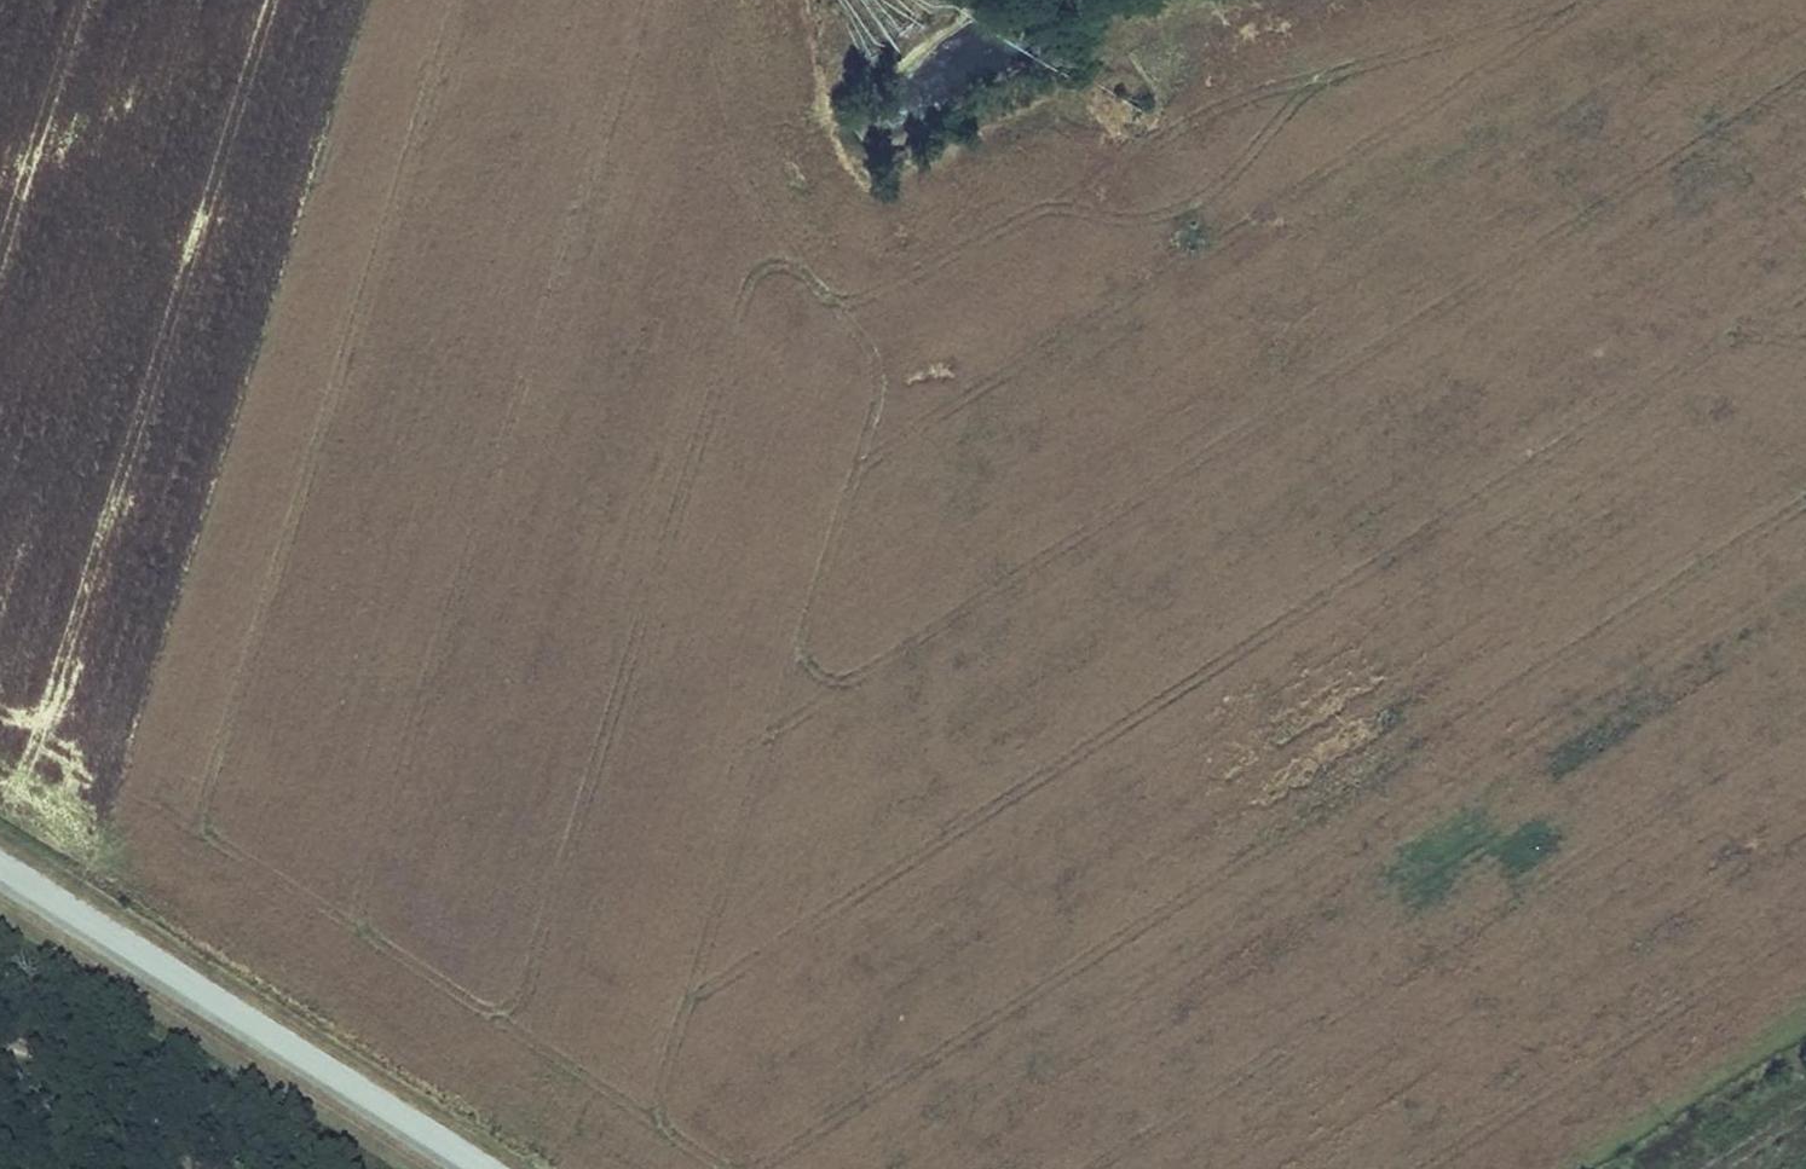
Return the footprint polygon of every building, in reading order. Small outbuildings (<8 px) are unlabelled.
[(1301,20),(1315,16),(1308,0),(1293,0),(1301,20)]
